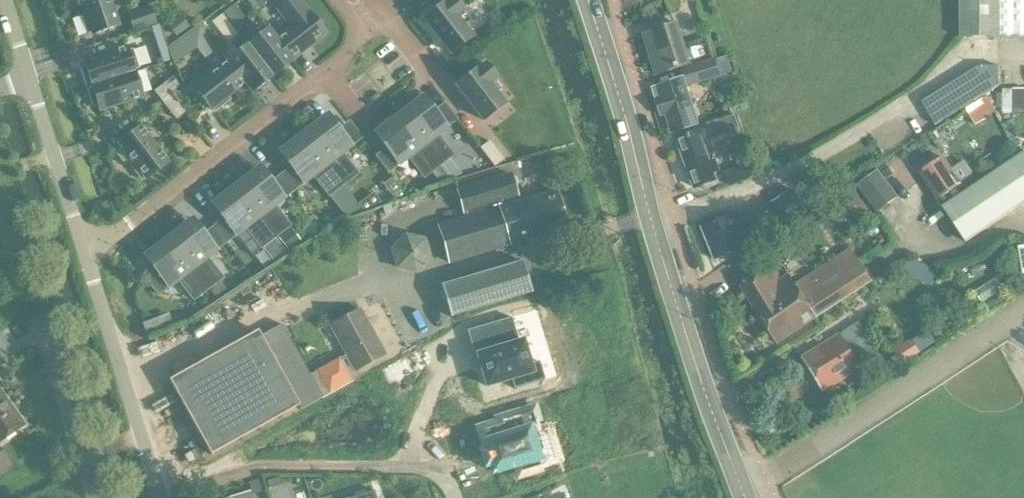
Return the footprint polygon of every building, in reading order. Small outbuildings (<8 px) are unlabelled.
[(87,14),(82,16),(88,34),(93,33),(93,34),(118,26),(109,0),(82,0),(87,14)] [(255,12),(267,3),(265,0),(246,0),(255,12)] [(275,39),(291,60),(299,53),(325,33),(309,13),(308,14),(298,0),(288,0),(278,8),(292,26),(283,33),(275,39)] [(451,54),(472,38),(455,16),(463,10),(455,0),(451,0),(446,4),(444,2),(424,18),(451,54)] [(959,39),(1023,39),(1023,0),(959,0),(959,39)] [(234,4),(223,12),(234,26),(245,18),(234,4)] [(134,31),(156,24),(151,5),(128,12),(134,31)] [(220,9),(200,24),(208,35),(228,20),(220,9)] [(177,36),(189,26),(181,15),(169,25),(177,36)] [(681,68),(690,65),(678,25),(645,35),(657,75),(681,68)] [(267,29),(248,45),(272,77),(292,61),(291,60),(275,39),(267,29)] [(179,41),(168,49),(174,66),(189,54),(179,41)] [(248,45),(228,60),(229,61),(245,82),(252,92),(272,77),(248,45)] [(166,47),(153,52),(157,65),(171,60),(166,47)] [(81,68),(87,87),(135,72),(134,70),(139,68),(133,49),(128,51),(127,48),(84,62),(86,66),(81,68)] [(690,65),(681,68),(684,77),(651,87),(660,115),(665,114),(671,132),(695,124),(684,87),(718,77),(712,58),(690,65)] [(220,68),(194,88),(210,109),(212,108),(215,112),(230,100),(227,96),(236,89),(245,82),(229,61),(220,68)] [(456,85),(484,121),(504,105),(487,83),(495,77),(486,65),(478,71),(477,69),(456,85)] [(980,66),(922,102),(936,125),(998,86),(998,67),(980,66)] [(142,96),(135,72),(87,87),(93,107),(98,105),(100,110),(142,96)] [(154,91),(161,100),(170,93),(180,86),(173,77),(154,91)] [(170,93),(161,100),(176,119),(185,112),(170,93)] [(987,94),(966,108),(977,126),(998,111),(987,94)] [(427,102),(403,121),(438,166),(449,158),(453,155),(437,135),(447,127),(427,102)] [(701,131),(678,139),(695,187),(716,180),(713,173),(709,161),(704,147),(741,134),(734,116),(700,126),(701,131)] [(332,120),(308,139),(343,185),(358,173),(342,153),(352,145),(332,120)] [(438,166),(403,121),(379,139),(398,164),(408,157),(424,177),(431,172),(438,166)] [(167,163),(140,127),(119,143),(134,162),(130,165),(142,180),(146,177),(147,179),(167,163)] [(343,185),(308,139),(284,158),(303,183),(313,175),(329,196),(343,185)] [(489,140),(479,148),(495,167),(505,160),(489,140)] [(944,208),(962,236),(967,243),(1023,203),(1023,156),(1022,157),(973,189),(944,208)] [(944,157),(921,173),(944,208),(973,189),(967,179),(961,183),(944,157)] [(449,158),(438,166),(449,180),(462,174),(449,158)] [(438,166),(431,172),(440,184),(449,180),(438,166)] [(878,213),(899,197),(878,170),(857,186),(878,213)] [(265,172),(240,191),(276,237),(290,226),(274,205),(284,197),(265,172)] [(467,218),(437,227),(449,264),(526,240),(533,242),(540,240),(544,234),(566,227),(555,192),(501,208),(500,202),(517,197),(510,175),(456,191),(463,213),(466,212),(467,218)] [(343,185),(329,196),(338,207),(352,196),(343,185)] [(869,213),(853,189),(841,197),(857,221),(869,213)] [(276,237),(240,191),(216,210),(235,235),(245,227),(261,248),(276,237)] [(374,192),(358,204),(365,213),(383,207),(385,206),(374,192)] [(770,233),(803,211),(791,192),(757,214),(770,233)] [(385,206),(383,207),(385,214),(392,211),(390,205),(385,206)] [(745,240),(756,236),(751,223),(739,227),(735,215),(701,228),(713,260),(747,247),(745,240)] [(197,225),(173,243),(208,289),(222,278),(206,257),(216,249),(197,225)] [(291,229),(279,238),(289,251),(302,242),(291,229)] [(426,243),(408,238),(394,252),(400,270),(418,275),(431,261),(426,243)] [(275,239),(263,249),(273,262),(286,252),(275,239)] [(208,289),(173,243),(148,262),(168,287),(178,279),(194,300),(208,289)] [(995,256),(994,256),(994,258),(995,258),(995,259),(996,258),(996,259),(997,259),(997,260),(998,260),(999,260),(1001,260),(1005,259),(1007,258),(1008,257),(1009,257),(1009,256),(1009,255),(1010,255),(1010,254),(1009,251),(1008,250),(1008,249),(1007,249),(1006,248),(1005,248),(1005,247),(1003,247),(1002,248),(999,251),(999,252),(997,253),(996,253),(995,255),(995,256)] [(778,344),(818,317),(872,281),(851,250),(796,288),(790,278),(782,283),(771,266),(740,287),(778,344)] [(451,315),(527,291),(519,265),(443,288),(451,315)] [(219,282),(209,290),(217,300),(227,292),(219,282)] [(345,356),(310,375),(322,398),(359,377),(356,371),(385,355),(361,312),(330,329),(345,356)] [(511,317),(466,331),(478,368),(480,367),(486,386),(511,379),(514,389),(545,379),(539,360),(529,363),(522,340),(518,341),(511,317)] [(822,391),(878,355),(859,323),(802,359),(822,391)] [(257,332),(168,381),(210,456),(298,407),(300,410),(322,398),(310,375),(281,324),(259,336),(257,332)] [(24,425),(0,391),(0,441),(24,425)] [(499,422),(479,428),(485,450),(481,451),(482,454),(485,464),(485,467),(490,465),(492,473),(511,467),(516,466),(519,476),(545,469),(545,468),(540,452),(537,452),(531,435),(541,432),(541,430),(534,408),(498,419),(499,422)] [(12,465),(0,448),(0,474),(12,465)] [(279,477),(266,481),(268,488),(281,484),(279,477)] [(250,495),(265,491),(261,478),(248,482),(251,493),(235,497),(251,497),(250,495)] [(495,481),(478,486),(481,497),(498,492),(495,481)]
